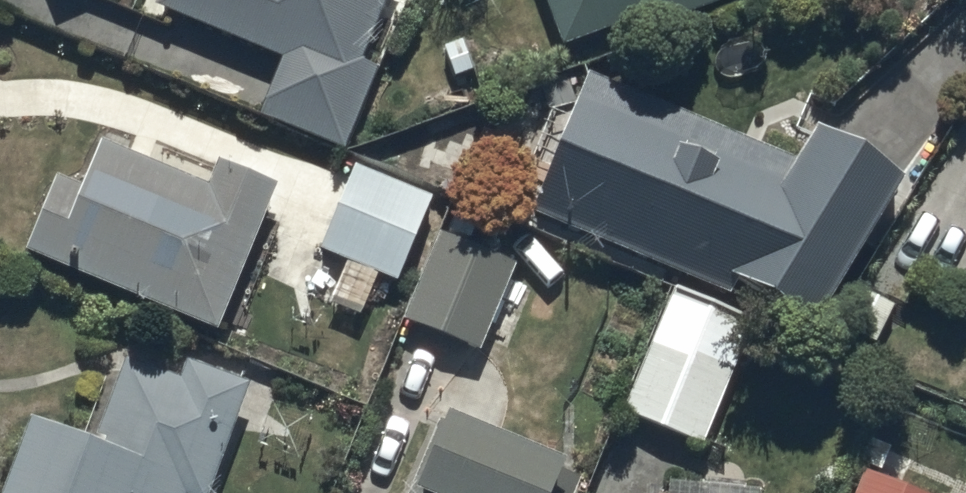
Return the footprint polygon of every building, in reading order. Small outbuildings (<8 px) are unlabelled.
[(155,2),(282,55),(259,112),(346,148),(380,66),(358,56),(382,0),(156,0),(155,2)] [(562,50),(638,23),(642,33),(735,0),(544,0),(562,50)] [(795,156),(590,70),(530,211),(731,291),(738,276),(816,324),(906,174),(818,120),(795,156)] [(273,184),(212,159),(202,184),(96,140),(76,186),(52,176),(21,250),(212,329),(273,184)] [(435,193),(356,161),(321,246),(400,278),(435,193)] [(511,258),(434,228),(398,320),(475,350),(511,258)] [(753,317),(674,285),(624,408),(703,440),(753,317)] [(123,356),(90,443),(26,419),(0,487),(0,492),(203,492),(245,383),(184,359),(177,377),(123,356)] [(576,480),(554,471),(559,459),(442,410),(408,492),(570,492),(576,480)] [(856,492),(917,492),(866,471),(856,492)]
